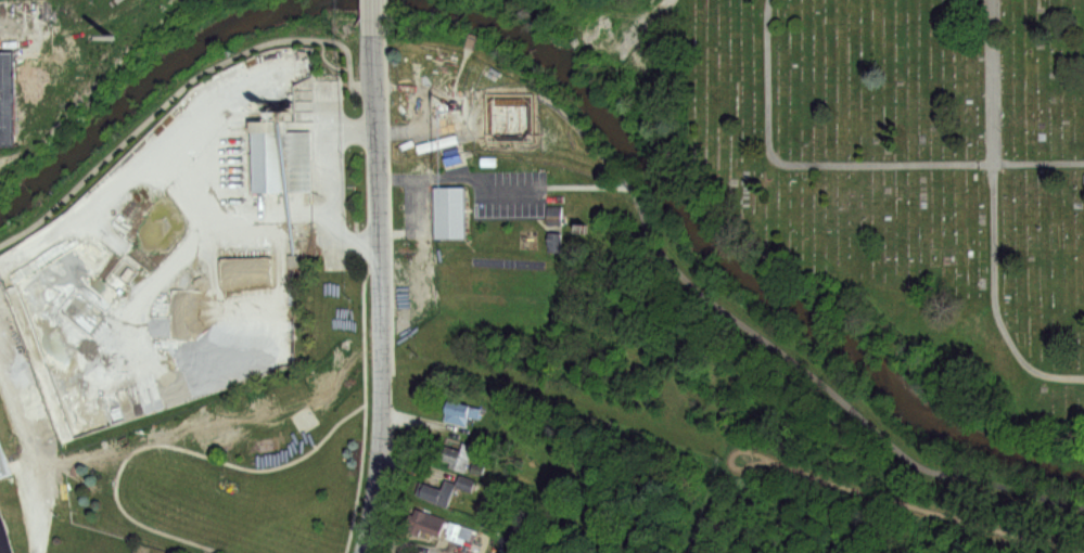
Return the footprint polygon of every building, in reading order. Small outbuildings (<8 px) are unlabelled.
[(13,136),(0,136),(0,42),(11,42),(13,136)] [(310,48),(295,48),(295,82),(310,82),(310,48)] [(248,193),(304,193),(304,133),(277,133),(277,123),(248,123),(248,193)] [(435,142),(459,137),(464,162),(442,167),(435,142)] [(433,179),(464,178),(466,231),(434,231),(433,179)] [(556,210),(545,210),(545,222),(556,222),(556,210)] [(559,251),(559,231),(545,231),(545,251),(559,251)] [(454,398),(485,407),(482,421),(471,417),(469,426),(457,423),(456,429),(445,426),(454,398)] [(9,466),(0,469),(0,437),(9,466)] [(466,441),(477,446),(469,473),(451,467),(454,461),(445,458),(448,446),(462,450),(466,441)] [(449,479),(458,483),(450,505),(420,494),(424,481),(446,489),(449,479)] [(419,509),(448,518),(443,536),(425,530),(423,536),(412,532),(415,525),(411,524),(413,514),(417,515),(419,509)]
